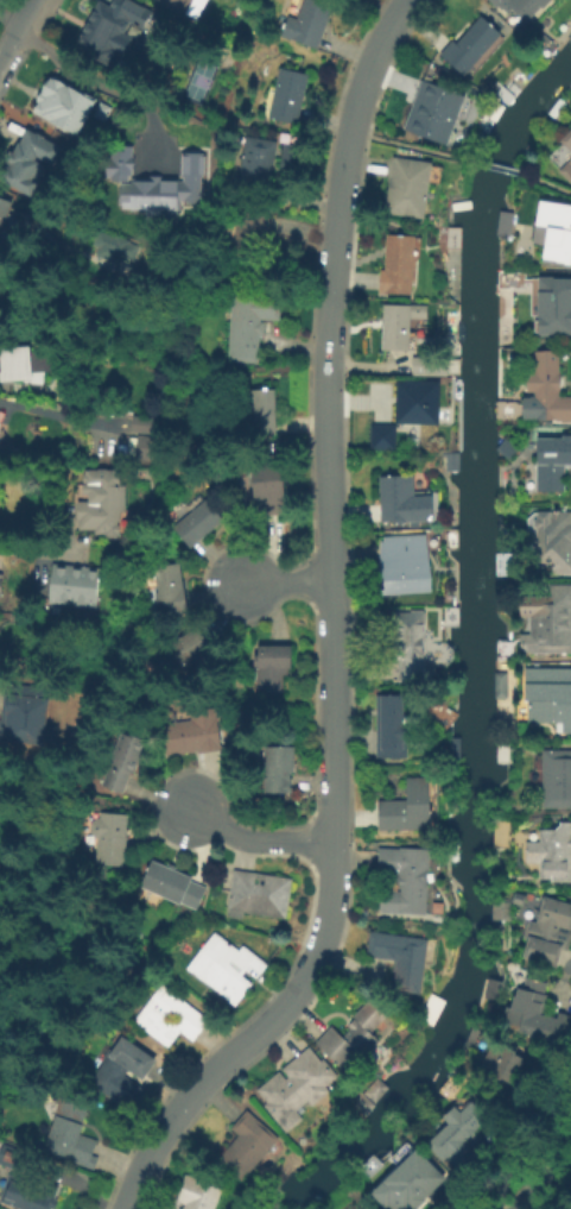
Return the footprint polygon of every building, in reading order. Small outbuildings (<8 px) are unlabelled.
[(110,7),(115,0),(126,0),(153,14),(144,32),(132,25),(126,34),(133,39),(122,58),(113,53),(109,59),(78,42),(100,1),(110,7)] [(201,19),(167,0),(211,0),(201,19)] [(300,20),(307,0),(322,0),(335,5),(318,50),(281,36),(288,15),(300,20)] [(509,15),(490,0),(546,0),(529,21),(514,10),(509,15)] [(465,29),(471,33),(483,19),(505,37),(468,81),(442,58),(465,29)] [(545,33),(559,46),(548,56),(535,44),(545,33)] [(27,120),(56,64),(80,76),(50,132),(27,120)] [(268,115),(283,65),(309,73),(293,124),(268,115)] [(448,144),(408,133),(421,80),(462,90),(448,144)] [(14,182),(0,171),(0,161),(24,126),(44,139),(14,182)] [(559,143),(570,131),(570,154),(559,143)] [(247,138),(278,141),(271,185),(241,182),(247,138)] [(131,175),(132,145),(107,145),(106,181),(119,181),(119,209),(179,210),(179,203),(201,203),(201,152),(180,152),(180,180),(161,180),(161,175),(131,175)] [(423,220),(386,216),(392,158),(429,162),(423,220)] [(563,168),(570,158),(570,175),(563,168)] [(19,254),(0,247),(0,198),(15,204),(7,226),(26,234),(19,254)] [(550,203),(570,208),(570,267),(538,262),(550,203)] [(239,213),(269,215),(264,279),(234,277),(239,213)] [(135,266),(141,244),(95,230),(89,252),(135,266)] [(386,294),(380,294),(380,271),(386,271),(386,237),(414,237),(414,294),(386,294)] [(537,279),(570,279),(570,338),(537,338),(537,279)] [(230,361),(234,296),(284,298),(283,321),(261,320),(259,364),(230,361)] [(386,306),(429,307),(427,322),(418,322),(417,353),(383,352),(386,306)] [(33,346),(33,351),(55,351),(55,371),(33,371),(33,379),(0,379),(0,346),(33,346)] [(563,398),(570,398),(570,422),(538,421),(538,392),(527,392),(527,373),(538,373),(538,352),(563,352),(563,398)] [(396,426),(396,385),(439,385),(439,426),(396,426)] [(245,437),(245,391),(275,391),(275,437),(245,437)] [(23,398),(55,401),(53,411),(23,408),(23,398)] [(130,431),(153,434),(155,418),(131,415),(130,431)] [(369,448),(369,427),(396,427),(396,448),(369,448)] [(129,456),(153,459),(156,437),(133,434),(129,456)] [(495,448),(506,435),(520,447),(510,459),(495,448)] [(538,439),(570,439),(570,467),(567,467),(567,495),(539,495),(538,439)] [(254,516),(254,467),(285,467),(285,516),(254,516)] [(77,529),(94,529),(94,536),(119,536),(119,512),(123,512),(123,469),(82,469),(83,501),(76,501),(77,529)] [(415,478),(415,497),(433,497),(433,523),(380,523),(380,478),(415,478)] [(209,499),(230,525),(221,534),(217,530),(192,550),(175,529),(209,499)] [(537,514),(570,514),(570,575),(557,574),(557,561),(537,561),(537,514)] [(448,552),(448,527),(459,527),(459,552),(448,552)] [(381,591),(378,537),(429,535),(431,588),(381,591)] [(104,569),(100,611),(51,606),(56,565),(104,569)] [(185,566),(188,617),(160,619),(157,568),(185,566)] [(520,586),(570,586),(570,654),(521,654),(522,636),(533,636),(533,618),(520,618),(520,586)] [(426,654),(426,682),(398,682),(398,654),(391,654),(391,615),(426,615),(426,654)] [(165,664),(206,662),(205,631),(164,633),(165,664)] [(494,657),(494,642),(510,642),(510,659),(494,657)] [(284,670),(284,695),(260,695),(260,670),(253,670),(254,648),(293,648),(293,670),(284,670)] [(491,701),(491,675),(512,675),(512,701),(491,701)] [(527,675),(570,675),(570,733),(557,733),(557,724),(527,724),(527,675)] [(42,749),(0,743),(0,717),(5,682),(64,691),(59,725),(45,723),(42,749)] [(407,695),(407,716),(415,716),(415,744),(407,744),(407,758),(378,758),(378,695),(407,695)] [(167,757),(164,725),(192,722),(190,706),(217,703),(223,751),(167,757)] [(125,795),(97,781),(121,731),(148,744),(125,795)] [(451,758),(451,737),(462,737),(462,758),(451,758)] [(497,763),(497,743),(510,744),(510,763),(497,763)] [(290,793),(258,793),(259,747),(294,747),(294,776),(290,776),(290,793)] [(545,751),(570,752),(570,811),(544,811),(545,751)] [(431,832),(381,832),(381,802),(407,802),(407,780),(431,780),(431,832)] [(93,865),(93,817),(126,817),(126,865),(93,865)] [(543,829),(570,829),(570,864),(567,864),(567,882),(544,882),(544,864),(526,864),(526,845),(543,845),(543,829)] [(431,877),(431,918),(382,918),(382,895),(399,895),(399,877),(380,877),(380,850),(431,850),(431,877)] [(165,913),(137,895),(157,862),(173,873),(175,869),(209,890),(195,914),(172,900),(165,913)] [(235,873),(293,882),(286,924),(228,914),(235,873)] [(546,899),(570,907),(570,932),(558,974),(521,962),(526,944),(521,942),(527,919),(539,923),(546,899)] [(420,994),(393,990),(396,962),(367,958),(370,933),(427,940),(420,994)] [(196,965),(192,963),(216,934),(240,953),(243,949),(267,968),(260,977),(250,970),(245,978),(255,987),(235,1009),(190,971),(196,965)] [(544,1010),(570,1018),(570,1046),(507,1029),(520,978),(550,986),(544,1010)] [(134,1019),(165,983),(210,1022),(191,1044),(180,1034),(167,1050),(134,1019)] [(317,1044),(332,1027),(341,1034),(368,1005),(385,1021),(373,1034),(380,1041),(366,1057),(357,1049),(341,1066),(317,1044)] [(90,1082),(123,1038),(158,1063),(125,1108),(90,1082)] [(478,1070),(496,1040),(525,1056),(508,1087),(478,1070)] [(256,1088),(310,1047),(335,1081),(324,1088),(329,1094),(313,1106),(307,1098),(296,1107),(304,1119),(288,1131),(256,1088)] [(46,1150),(64,1097),(90,1106),(81,1134),(100,1141),(94,1157),(101,1159),(97,1167),(46,1150)] [(427,1145),(449,1126),(442,1117),(453,1107),(461,1114),(476,1101),(490,1116),(462,1141),(480,1161),(458,1179),(427,1145)] [(246,1182),(220,1160),(239,1138),(231,1131),(247,1113),(280,1140),(246,1182)] [(24,1173),(0,1167),(0,1146),(28,1156),(24,1173)] [(448,1180),(418,1208),(395,1208),(389,1203),(383,1208),(369,1208),(363,1203),(418,1150),(448,1180)] [(227,1186),(218,1208),(173,1208),(188,1171),(227,1186)] [(57,1195),(52,1208),(14,1208),(23,1184),(57,1195)]
